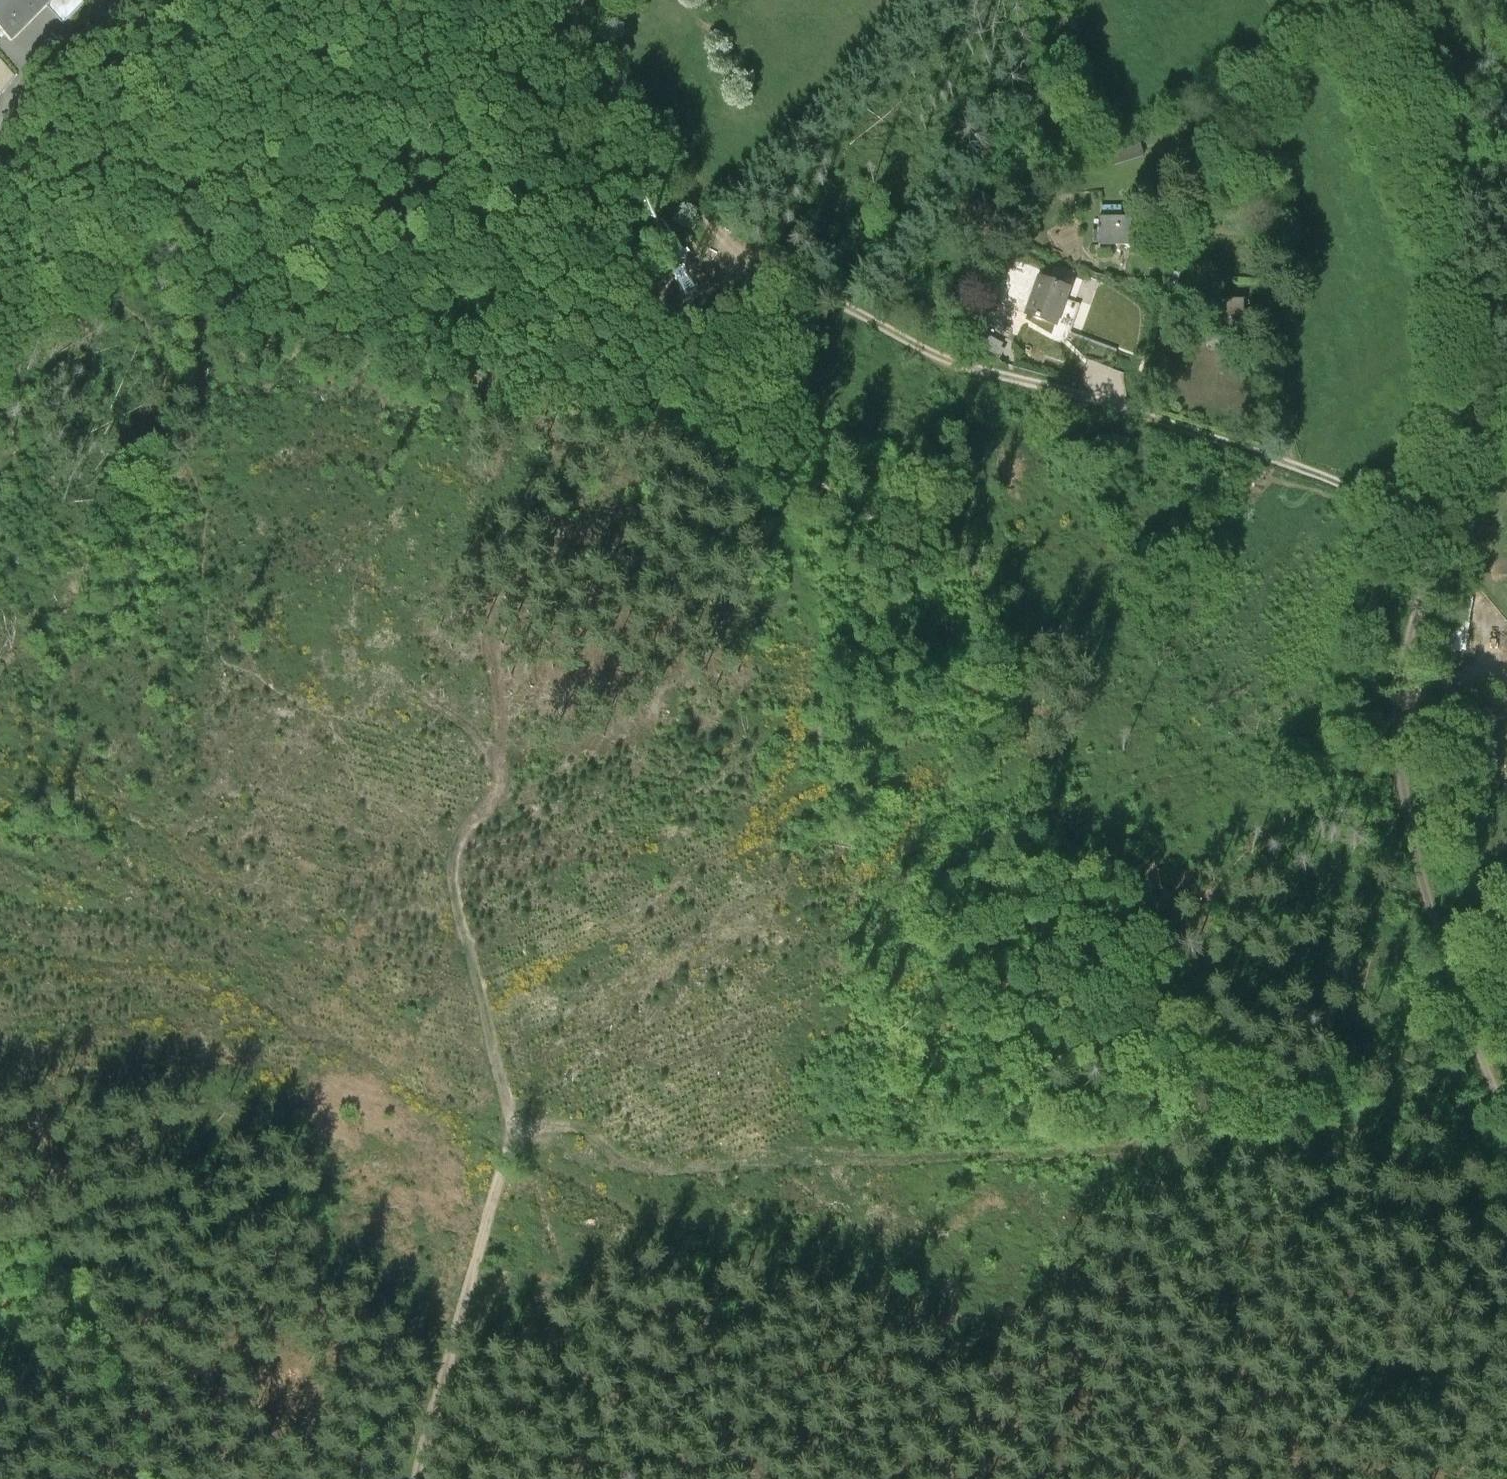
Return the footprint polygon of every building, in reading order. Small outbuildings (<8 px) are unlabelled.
[(13,39),(53,0),(0,0),(0,27),(13,39)] [(1134,214),(1099,214),(1098,243),(1133,243),(1134,214)] [(1064,286),(1040,276),(1027,311),(1052,320),(1064,286)] [(1240,333),(1241,298),(1206,298),(1204,331),(1240,333)]
